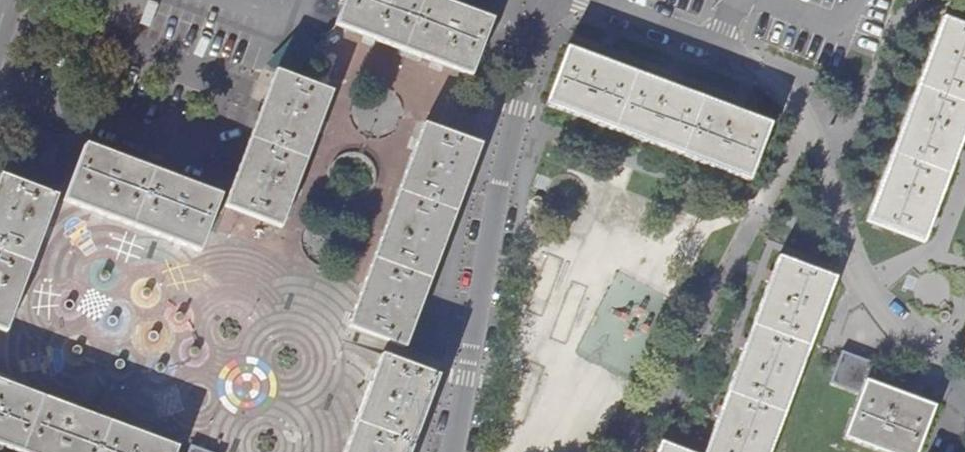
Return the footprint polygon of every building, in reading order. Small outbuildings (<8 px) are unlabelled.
[(439,0),(347,0),(338,24),(470,75),(491,19),(439,0)] [(944,17),(869,220),(923,241),(964,128),(964,25),(944,17)] [(743,115),(568,49),(547,103),(574,113),(581,116),(641,139),(649,142),(708,164),(715,167),(749,180),(769,125),(743,115)] [(332,91),(277,72),(228,205),(281,227),(332,91)] [(480,145),(425,125),(350,326),(405,347),(480,145)] [(202,193),(79,148),(58,203),(181,249),(202,193)] [(49,199),(0,181),(0,332),(49,199)] [(835,276),(781,255),(706,451),(769,451),(835,276)] [(843,352),(832,381),(862,392),(846,436),(891,451),(917,451),(935,405),(868,379),(872,362),(843,352)] [(383,355),(346,451),(410,451),(439,376),(383,355)] [(177,451),(177,449),(0,376),(0,443),(22,451),(180,451),(177,451)] [(659,451),(686,451),(662,444),(659,451)]
